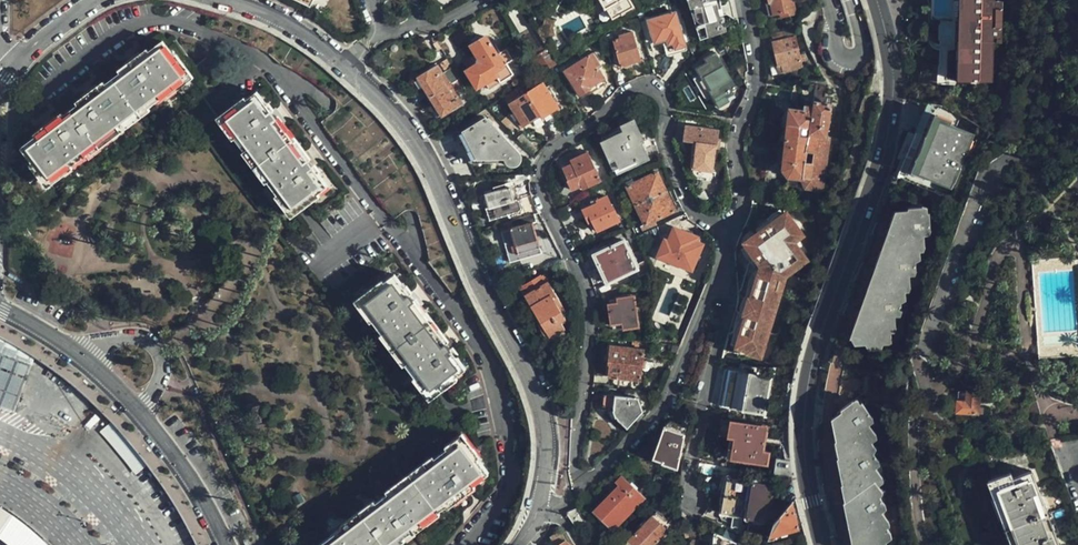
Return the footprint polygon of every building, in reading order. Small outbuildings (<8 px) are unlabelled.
[(605,9),(607,9),(614,20),(633,8),(628,0),(600,0),(605,9)] [(716,0),(688,0),(701,39),(727,31),(725,24),(721,25),(716,0)] [(721,25),(725,24),(723,14),(722,6),(721,0),(716,0),(721,25)] [(722,6),(723,14),(727,14),(735,19),(738,18),(735,9),(734,0),(730,0),(726,6),(722,6)] [(795,0),(769,0),(770,3),(767,3),(770,16),(773,15),(774,18),(798,13),(795,0)] [(993,29),(1000,30),(1002,12),(993,11),(994,0),(959,0),(955,83),(990,85),(993,29)] [(689,44),(676,11),(650,21),(657,41),(663,40),(665,46),(674,42),(677,48),(689,44)] [(789,30),(772,34),(774,43),(792,39),(789,30)] [(643,63),(633,34),(620,39),(621,41),(615,44),(624,70),(643,63)] [(801,36),(792,39),(774,43),(779,65),(783,64),(785,70),(803,66),(799,47),(794,48),(793,46),(803,44),(801,36)] [(186,107),(200,127),(216,116),(201,95),(221,79),(204,56),(192,64),(172,37),(163,44),(161,41),(142,55),(128,66),(100,88),(86,98),(58,120),(43,130),(22,146),(32,159),(34,162),(19,173),(33,191),(30,193),(45,213),(69,194),(55,175),(69,164),(71,167),(91,152),(89,150),(145,107),(146,109),(167,94),(165,92),(172,86),(186,107)] [(504,65),(506,64),(502,57),(498,59),(491,48),(485,38),(470,46),(477,58),(477,63),(466,71),(477,88),(487,81),(496,75),(500,81),(510,75),(504,65)] [(502,57),(506,64),(512,59),(505,47),(500,51),(496,45),(491,48),(498,59),(502,57)] [(545,45),(529,55),(532,60),(548,49),(545,45)] [(548,49),(532,60),(541,75),(551,69),(552,69),(558,64),(548,49)] [(128,66),(142,55),(138,50),(124,61),(128,66)] [(607,82),(598,69),(600,67),(591,53),(564,71),(580,94),(592,87),(594,91),(607,82)] [(699,68),(704,77),(706,76),(713,88),(711,90),(720,105),(731,98),(730,95),(733,92),(731,89),(735,86),(716,53),(707,58),(709,61),(699,68)] [(430,98),(448,86),(446,83),(448,82),(438,66),(435,67),(430,70),(418,78),(420,81),(425,89),(426,90),(423,92),(428,99),(430,98)] [(706,76),(704,77),(698,81),(704,93),(711,90),(713,88),(706,76)] [(518,88),(524,85),(520,78),(514,82),(518,88)] [(561,107),(547,82),(512,102),(517,112),(516,113),(519,120),(521,119),(525,125),(544,115),(545,116),(561,107)] [(86,98),(100,88),(96,83),(82,94),(86,98)] [(823,190),(830,137),(828,137),(834,97),(825,96),(827,84),(818,83),(815,107),(807,106),(806,112),(791,110),(783,169),(790,177),(791,177),(790,185),(823,190)] [(451,92),(448,86),(430,98),(434,104),(437,109),(442,116),(443,117),(454,109),(459,106),(462,104),(453,91),(451,92)] [(313,166),(302,152),(281,123),(271,110),(256,91),(222,116),(236,135),(234,137),(246,152),(248,151),(269,178),(267,180),(279,195),(281,193),(294,210),(327,185),(313,166)] [(942,104),(930,103),(899,177),(930,190),(935,179),(953,187),(975,135),(957,127),(962,116),(942,104)] [(471,117),(477,113),(473,105),(467,109),(471,117)] [(271,110),(281,123),(285,120),(275,107),(271,110)] [(43,130),(58,120),(54,115),(39,126),(43,130)] [(518,149),(487,116),(457,135),(473,159),(510,157),(512,161),(516,162),(520,160),(522,156),(521,153),(518,149)] [(635,119),(617,128),(619,133),(616,134),(615,130),(602,137),(604,140),(602,142),(611,161),(619,157),(623,165),(631,161),(633,165),(650,156),(644,143),(646,141),(635,119)] [(713,173),(718,142),(714,142),(716,132),(686,126),(684,138),(699,141),(697,155),(700,156),(698,169),(713,173)] [(307,148),(302,152),(313,166),(317,162),(307,148)] [(600,179),(587,152),(575,158),(576,160),(564,166),(568,175),(566,176),(571,186),(585,180),(588,185),(600,179)] [(32,159),(17,171),(19,173),(34,162),(32,159)] [(639,182),(635,174),(624,179),(620,181),(624,189),(628,188),(636,205),(666,190),(657,172),(650,176),(644,180),(639,182)] [(489,206),(514,198),(510,185),(506,186),(505,182),(494,186),(496,190),(479,195),(481,201),(487,199),(489,206)] [(642,226),(645,232),(659,225),(656,219),(675,209),(666,190),(636,205),(645,224),(642,226)] [(618,221),(613,208),(611,209),(606,197),(595,202),(596,204),(583,211),(589,223),(592,221),(597,231),(618,221)] [(515,199),(514,198),(505,201),(489,206),(488,207),(492,219),(513,213),(514,216),(518,215),(517,212),(521,210),(522,208),(520,201),(516,199),(515,199)] [(483,208),(488,207),(489,206),(487,199),(481,201),(483,208)] [(22,213),(27,219),(36,213),(31,206),(22,213)] [(912,289),(911,274),(917,273),(917,259),(921,258),(921,249),(926,249),(926,233),(933,232),(936,225),(932,224),(932,215),(924,215),(924,209),(901,210),(855,340),(873,348),(890,349),(893,346),(892,331),(898,329),(897,314),(903,313),(902,300),(907,299),(906,289),(912,289)] [(770,225),(782,215),(779,210),(766,220),(770,225)] [(538,221),(535,212),(510,220),(513,227),(510,229),(499,231),(507,264),(520,260),(518,252),(528,250),(530,258),(543,254),(534,222),(538,221)] [(36,213),(27,219),(30,223),(39,217),(36,213)] [(786,213),(782,215),(770,225),(744,246),(745,249),(760,267),(738,348),(749,352),(749,356),(761,359),(772,363),(779,338),(769,335),(770,330),(764,328),(772,300),(778,302),(788,267),(797,269),(808,259),(794,242),(803,234),(786,213)] [(703,245),(697,243),(692,241),(694,236),(674,229),(669,243),(664,241),(658,258),(693,271),(694,270),(697,261),(703,245)] [(628,237),(623,240),(629,253),(634,251),(628,237)] [(607,282),(634,270),(636,269),(630,257),(629,253),(623,240),(593,254),(607,282)] [(760,267),(745,249),(740,253),(749,265),(725,353),(760,364),(761,359),(749,356),(749,352),(738,348),(760,267)] [(518,252),(520,260),(530,258),(528,250),(518,252)] [(636,269),(642,266),(636,254),(630,257),(636,269)] [(702,262),(697,261),(694,270),(699,272),(702,262)] [(634,270),(638,278),(652,271),(649,262),(642,266),(636,269),(634,270)] [(565,307),(544,272),(542,274),(541,272),(524,282),(523,281),(520,284),(551,336),(567,327),(561,317),(565,314),(562,309),(565,307)] [(453,349),(442,335),(420,305),(411,293),(395,273),(361,298),(374,316),(373,318),(384,333),(386,332),(408,361),(406,362),(417,376),(419,375),(433,393),(467,368),(453,349)] [(411,293),(420,305),(425,302),(415,290),(411,293)] [(611,300),(614,322),(622,321),(623,326),(637,325),(634,293),(622,294),(623,298),(611,300)] [(770,330),(778,302),(772,300),(764,328),(770,330)] [(447,332),(442,335),(453,349),(457,345),(447,332)] [(29,367),(34,356),(20,346),(1,336),(0,335),(0,355),(29,367)] [(643,368),(644,361),(645,350),(612,346),(609,365),(611,365),(610,377),(641,380),(643,368)] [(25,380),(0,370),(0,406),(13,412),(25,380)] [(767,413),(773,377),(726,370),(720,406),(767,413)] [(886,466),(881,459),(878,453),(884,449),(877,437),(882,433),(878,426),(883,422),(875,410),(880,405),(879,395),(876,398),(865,384),(848,397),(843,397),(844,427),(846,441),(844,442),(848,455),(846,457),(848,466),(847,467),(852,481),(849,483),(852,499),(850,500),(859,544),(896,544),(893,522),(886,514),(890,510),(883,496),(888,493),(881,481),(884,478),(880,472),(886,466)] [(957,411),(980,414),(982,407),(977,406),(980,393),(959,390),(957,411)] [(643,411),(638,398),(607,395),(606,406),(614,407),(618,419),(628,428),(643,411)] [(663,460),(676,422),(672,420),(666,424),(653,457),(663,460)] [(688,426),(676,422),(663,460),(679,467),(685,434),(688,426)] [(765,452),(769,428),(724,422),(721,436),(737,439),(733,459),(767,465),(770,453),(765,452)] [(530,448),(529,432),(521,433),(522,447),(527,448),(530,448)] [(467,490),(475,484),(489,472),(463,438),(449,449),(447,447),(432,459),(434,461),(390,494),(389,492),(375,502),(377,504),(350,525),(348,523),(318,544),(395,544),(405,538),(414,531),(467,490)] [(775,475),(794,478),(793,477),(792,460),(777,458),(775,475)] [(1032,469),(1013,476),(1011,471),(988,480),(992,489),(995,488),(998,496),(992,499),(1009,544),(1061,544),(1032,469)] [(773,509),(776,497),(770,496),(772,485),(723,477),(722,486),(727,487),(723,513),(725,513),(724,518),(732,522),(734,514),(767,519),(769,509),(773,509)] [(621,486),(636,500),(641,494),(625,478),(619,483),(621,486)] [(475,484),(467,490),(471,495),(478,488),(475,484)] [(718,484),(706,491),(706,493),(708,499),(723,490),(718,484)] [(612,525),(636,500),(621,486),(597,510),(612,525)] [(796,510),(793,501),(774,525),(769,541),(788,537),(787,532),(800,528),(796,510)] [(707,510),(705,513),(719,519),(722,512),(708,506),(707,510)] [(573,511),(567,513),(580,530),(589,524),(580,507),(578,508),(573,511)] [(0,508),(0,537),(10,544),(49,544),(47,543),(13,516),(0,508)] [(669,531),(668,530),(672,526),(671,525),(673,522),(673,519),(670,515),(666,519),(657,512),(654,516),(653,514),(628,541),(628,542),(624,544),(655,544),(669,531)] [(699,535),(696,520),(688,520),(691,537),(699,535)] [(417,536),(414,531),(405,538),(409,542),(417,536)] [(551,538),(558,544),(557,544),(573,544),(567,540),(565,533),(562,531),(559,534),(553,535),(551,538)]
